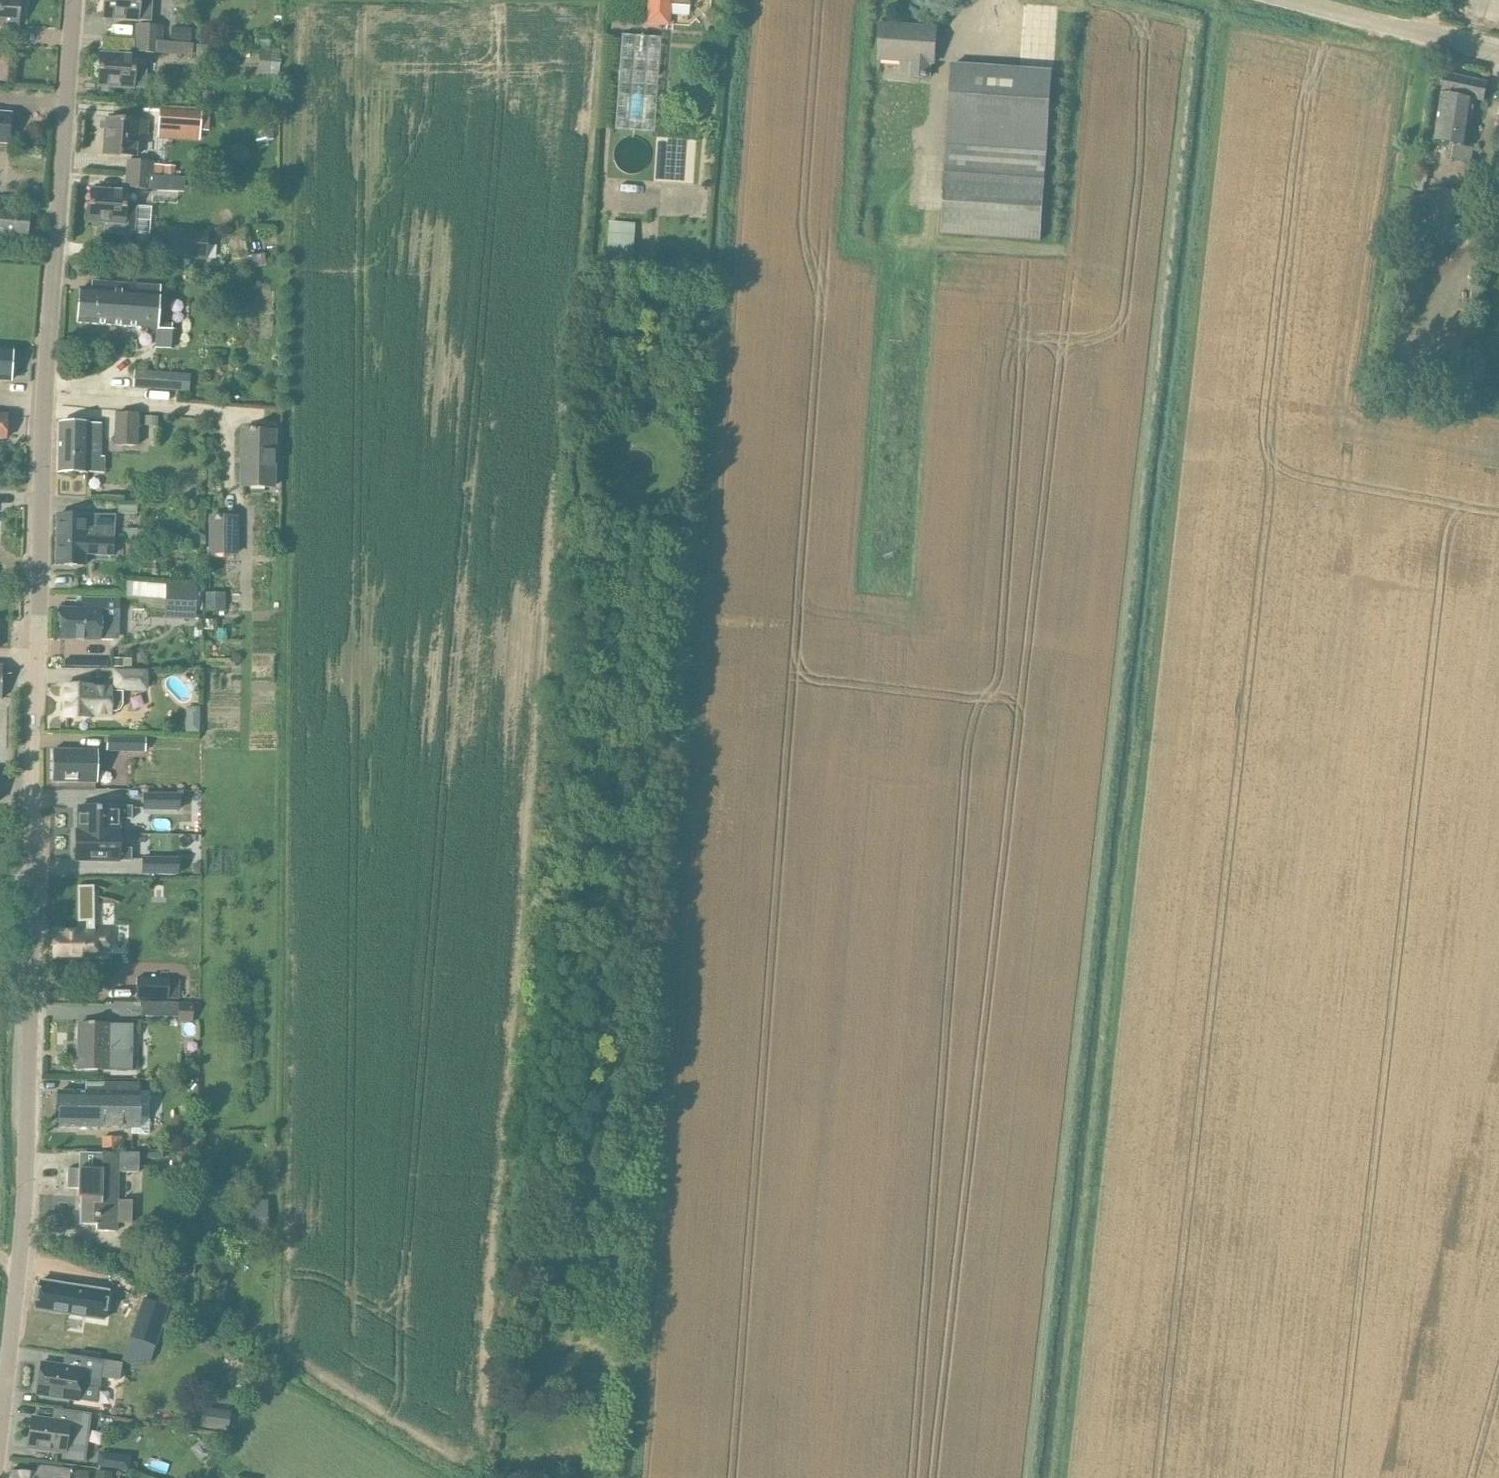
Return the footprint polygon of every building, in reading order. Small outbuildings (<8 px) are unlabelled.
[(17,25),(19,0),(0,0),(0,23),(17,25)] [(103,19),(140,22),(142,0),(104,0),(103,19)] [(648,24),(668,25),(670,5),(685,6),(691,1),(691,0),(649,0),(648,24)] [(135,39),(161,41),(162,27),(136,25),(135,39)] [(882,25),(881,45),(880,59),(912,62),(911,77),(929,78),(930,63),(934,63),(936,29),(907,27),(907,29),(885,28),(885,25),(882,25)] [(180,28),(179,42),(190,43),(191,29),(180,28)] [(653,135),(660,38),(622,35),(615,132),(653,135)] [(256,36),(255,46),(271,47),(271,37),(256,36)] [(161,41),(135,39),(134,51),(160,53),(161,41)] [(251,49),(249,74),(279,76),(280,52),(251,49)] [(135,57),(120,56),(100,55),(98,87),(146,90),(147,67),(135,66),(135,57)] [(953,65),(948,144),(946,174),(942,235),(1042,241),(1048,151),(1046,151),(1051,71),(953,65)] [(1446,74),(1443,92),(1448,93),(1437,140),(1466,146),(1476,100),(1484,101),(1488,83),(1446,74)] [(202,112),(159,109),(158,129),(200,132),(202,112)] [(9,144),(11,115),(0,114),(0,144),(9,144)] [(104,155),(124,156),(136,157),(138,131),(147,132),(147,122),(106,120),(104,155)] [(163,166),(154,165),(154,164),(128,162),(127,173),(163,175),(163,166)] [(175,167),(164,166),(164,176),(174,177),(175,167)] [(163,175),(127,173),(126,188),(152,189),(153,188),(162,189),(163,175)] [(91,190),(89,222),(106,223),(106,233),(133,235),(135,205),(125,205),(126,193),(91,190)] [(7,233),(27,235),(28,215),(0,213),(0,233),(7,233)] [(606,246),(608,246),(607,256),(631,258),(634,221),(608,219),(606,246)] [(165,229),(163,256),(207,261),(209,233),(165,229)] [(1426,249),(1425,258),(1441,260),(1442,254),(1436,254),(1436,249),(1426,249)] [(78,323),(98,325),(158,329),(161,287),(98,282),(97,291),(80,289),(78,323)] [(1471,300),(1464,299),(1460,298),(1458,314),(1468,316),(1471,300)] [(157,329),(157,348),(172,349),(173,330),(157,329)] [(11,381),(13,350),(0,350),(0,381),(11,381)] [(134,388),(154,389),(181,391),(182,375),(135,371),(134,388)] [(114,415),(114,446),(139,446),(138,414),(114,415)] [(159,416),(145,415),(145,432),(159,433),(159,416)] [(100,458),(100,442),(100,424),(60,424),(59,473),(104,474),(104,458),(100,458)] [(273,488),(275,432),(255,431),(255,430),(250,430),(250,432),(243,431),(241,487),(273,488)] [(119,502),(118,515),(137,516),(137,503),(119,502)] [(56,538),(111,539),(112,525),(108,518),(91,518),(91,520),(86,520),(87,517),(57,516),(56,538)] [(238,556),(238,516),(209,517),(209,556),(238,556)] [(124,539),(134,539),(140,539),(141,531),(124,530),(124,539)] [(114,539),(111,539),(56,538),(56,565),(86,566),(86,555),(113,558),(114,539)] [(126,581),(125,590),(166,593),(166,605),(164,619),(195,621),(196,611),(202,612),(205,591),(197,590),(198,586),(167,584),(167,585),(126,581)] [(205,594),(206,613),(225,612),(226,593),(205,594)] [(59,640),(79,640),(119,641),(120,599),(84,599),(83,610),(60,610),(59,640)] [(205,620),(205,630),(217,631),(218,621),(205,620)] [(218,629),(218,640),(227,640),(228,629),(218,629)] [(92,686),(64,686),(64,719),(92,719),(92,717),(111,717),(111,712),(116,712),(120,710),(122,706),(122,690),(146,690),(146,673),(116,673),(116,689),(92,688),(92,686)] [(186,707),(185,733),(200,734),(200,707),(186,707)] [(145,738),(107,738),(107,751),(145,751),(145,738)] [(52,783),(72,783),(96,783),(97,751),(72,751),(52,750),(52,783)] [(146,796),(145,810),(178,811),(178,797),(146,796)] [(79,808),(79,833),(118,833),(118,819),(132,819),(132,807),(117,807),(117,808),(79,808)] [(118,833),(79,833),(76,833),(76,860),(117,860),(117,862),(131,862),(131,851),(118,850),(118,833)] [(143,874),(177,874),(177,861),(144,861),(143,874)] [(143,884),(133,884),(133,894),(143,894),(143,884)] [(94,886),(77,886),(77,923),(86,923),(86,929),(94,929),(94,886)] [(54,957),(74,957),(98,958),(98,950),(110,950),(110,933),(63,932),(63,938),(55,938),(54,957)] [(136,999),(170,1000),(170,998),(181,998),(181,980),(170,980),(170,978),(137,978),(136,999)] [(141,1017),(178,1018),(178,1023),(194,1024),(194,1004),(142,1002),(141,1017)] [(124,1043),(125,1026),(110,1025),(78,1024),(78,1070),(109,1070),(110,1043),(124,1043)] [(58,1127),(133,1128),(133,1136),(150,1136),(149,1092),(138,1092),(138,1084),(104,1084),(104,1089),(90,1089),(90,1093),(58,1092),(58,1127)] [(102,1138),(102,1149),(122,1149),(122,1139),(102,1138)] [(98,1232),(117,1232),(118,1225),(132,1226),(132,1201),(117,1201),(118,1173),(138,1173),(139,1154),(102,1153),(101,1170),(67,1169),(66,1189),(85,1189),(85,1196),(81,1196),(80,1225),(98,1225),(98,1232)] [(249,1200),(248,1237),(267,1237),(268,1201),(249,1200)] [(41,1282),(39,1296),(105,1306),(107,1294),(107,1293),(61,1286),(41,1282)] [(39,1296),(37,1309),(56,1312),(103,1319),(105,1306),(39,1296)] [(130,1338),(155,1347),(169,1308),(143,1299),(130,1338)] [(169,1310),(164,1323),(183,1329),(187,1316),(169,1310)] [(36,1394),(56,1397),(79,1401),(82,1385),(99,1388),(101,1378),(120,1381),(122,1363),(73,1356),(71,1368),(41,1364),(36,1394)] [(27,1448),(66,1453),(80,1455),(85,1413),(61,1410),(60,1422),(31,1418),(27,1448)] [(201,1416),(201,1427),(226,1429),(226,1419),(201,1416)] [(99,1453),(97,1468),(130,1472),(132,1457),(99,1453)] [(89,1473),(70,1471),(70,1470),(37,1467),(37,1475),(11,1472),(10,1477),(88,1477),(89,1473)]
